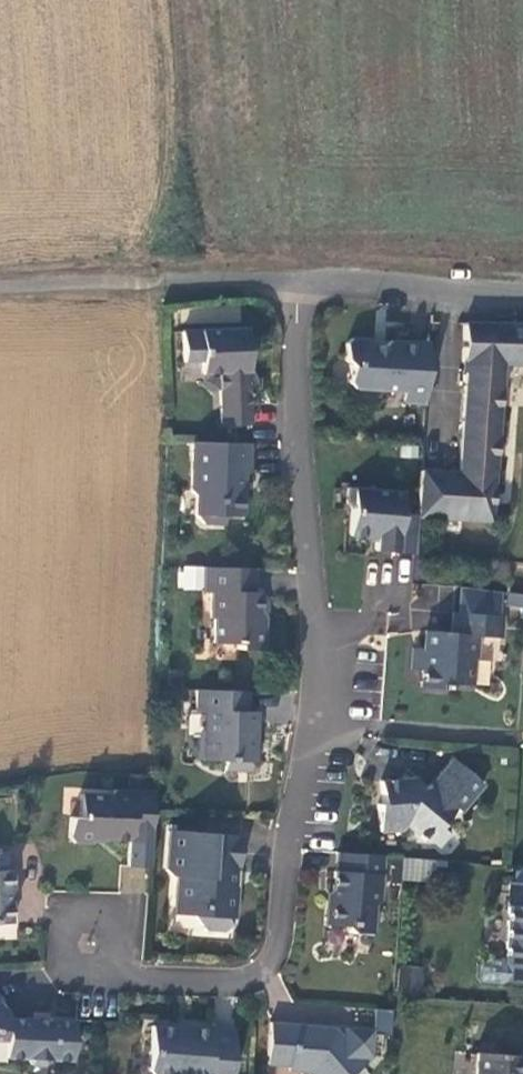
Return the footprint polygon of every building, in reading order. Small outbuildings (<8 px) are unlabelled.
[(418,471),(415,515),(487,520),(500,362),(522,363),(522,323),(464,321),(459,373),(462,373),(455,472),(418,471)] [(250,428),(246,332),(199,334),(181,334),(182,365),(200,364),(201,377),(217,376),(227,384),(219,394),(221,430),(250,428)] [(401,404),(423,405),(427,346),(387,343),(382,347),(370,347),(364,342),(350,341),(343,347),(342,361),(347,367),(346,384),(353,390),(401,393),(401,404)] [(248,476),(249,446),(190,445),(189,493),(194,497),(193,517),(204,526),(222,526),(222,518),(242,519),(242,493),(237,493),(238,476),(248,476)] [(402,491),(346,489),(346,506),(351,510),(349,539),(375,540),(374,556),(413,558),(415,518),(401,516),(402,491)] [(508,561),(506,582),(522,584),(522,562),(508,561)] [(252,594),(252,570),(202,570),(201,594),(209,594),(208,620),(212,620),(211,645),(235,646),(235,651),(257,652),(262,646),(263,633),(257,628),(258,595),(252,594)] [(454,615),(494,618),(497,591),(457,586),(454,615)] [(507,592),(506,604),(522,606),(522,594),(507,592)] [(454,615),(450,615),(449,635),(422,633),(421,654),(410,653),(409,672),(419,672),(418,689),(443,690),(443,687),(466,688),(467,661),(471,662),(473,637),(498,639),(499,618),(494,618),(454,615)] [(246,714),(247,693),(221,693),(194,692),(194,713),(208,714),(208,734),(201,734),(200,762),(223,763),(223,772),(248,773),(248,751),(255,744),(256,714),(246,714)] [(418,843),(443,816),(448,810),(454,815),(482,786),(451,760),(424,790),(414,790),(413,782),(377,782),(377,800),(377,804),(373,805),(372,833),(393,832),(398,826),(418,843)] [(150,868),(152,792),(113,790),(108,796),(80,795),(80,817),(70,817),(69,837),(77,843),(91,843),(96,839),(129,840),(128,868),(150,868)] [(242,836),(170,832),(168,870),(173,876),(178,876),(176,907),(195,908),(195,914),(208,931),(228,932),(234,927),(234,919),(237,919),(242,836)] [(0,853),(0,922),(11,921),(10,889),(14,889),(13,870),(8,870),(7,853),(0,853)] [(378,900),(383,858),(348,854),(336,853),(334,872),(332,871),(330,897),(325,902),(322,925),(343,926),(350,933),(370,935),(373,908),(378,900)] [(402,859),(401,881),(437,882),(437,860),(402,859)] [(506,981),(522,982),(522,883),(516,883),(512,883),(506,981)] [(399,965),(399,992),(423,992),(424,966),(399,965)] [(9,1016),(8,1012),(0,1001),(0,1038),(6,1038),(6,1055),(27,1055),(34,1062),(45,1062),(49,1056),(72,1058),(74,1020),(9,1016)] [(376,1009),(376,1033),(393,1032),(392,1008),(376,1009)] [(235,1027),(211,1025),(212,1022),(189,1021),(189,1026),(153,1023),(150,1068),(154,1073),(170,1073),(232,1073),(235,1027)] [(274,1023),(271,1063),(291,1065),(291,1070),(309,1071),(314,1066),(322,1073),(354,1073),(373,1056),(375,1030),(348,1027),(337,1038),(330,1032),(324,1032),(324,1026),(274,1023)] [(479,1052),(477,1073),(522,1073),(522,1066),(522,1056),(479,1052)]
